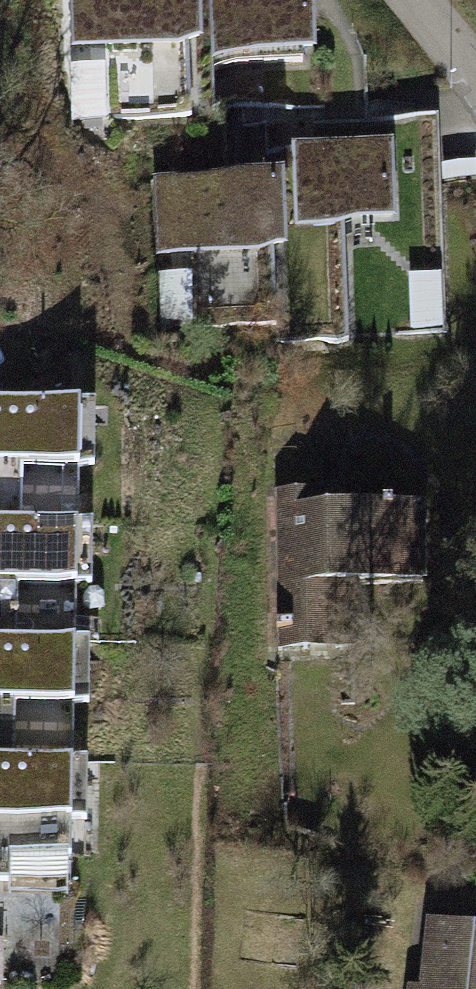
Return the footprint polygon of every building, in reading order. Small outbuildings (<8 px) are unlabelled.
[(69,51),(197,50),(197,0),(68,0),(69,51)] [(210,57),(310,54),(309,0),(209,0),(210,57)] [(392,138),(291,141),(293,221),(394,218),(392,138)] [(281,177),(153,177),(154,256),(281,256),(281,177)] [(418,277),(417,329),(449,330),(450,277),(418,277)] [(77,525),(77,463),(90,463),(91,413),(0,412),(0,525),(77,525)] [(337,489),(271,489),(270,648),(322,649),(323,591),(422,591),(422,511),(337,511),(337,489)] [(68,645),(69,590),(89,590),(90,526),(77,525),(0,525),(0,645),(68,645)] [(68,645),(0,645),(0,760),(71,762),(72,706),(88,706),(89,646),(68,645)] [(71,762),(0,760),(0,888),(5,888),(5,903),(68,904),(69,860),(87,860),(88,762),(71,762)] [(430,923),(424,988),(475,988),(475,927),(430,923)]
